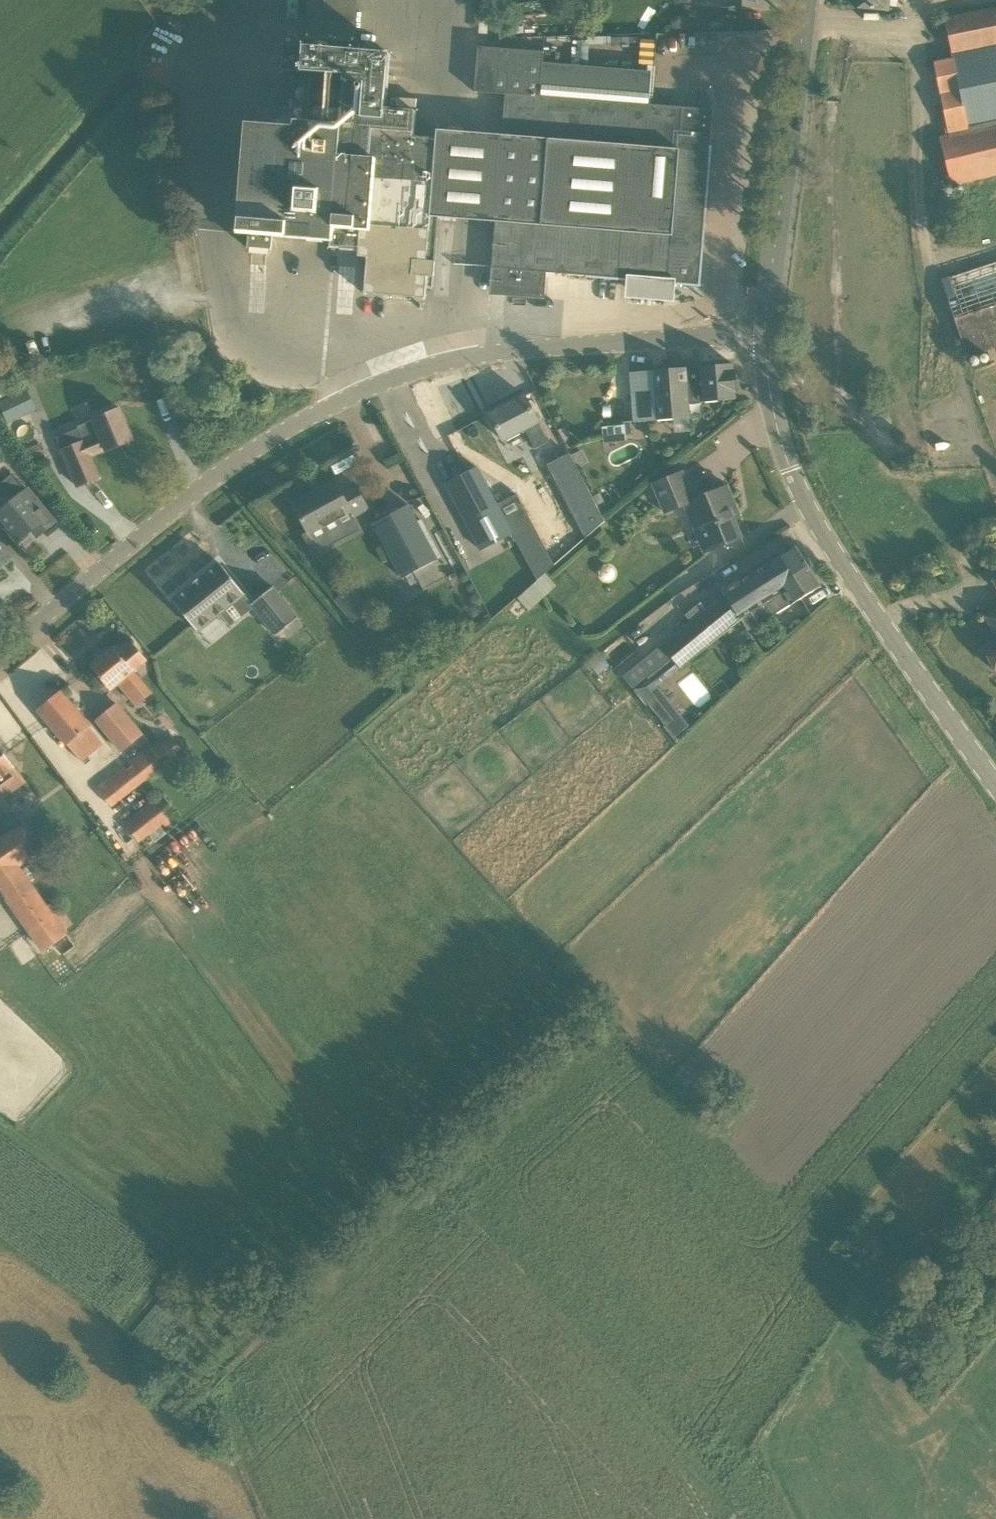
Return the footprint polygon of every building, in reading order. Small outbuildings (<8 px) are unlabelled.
[(358,0),(308,0),(305,38),(355,42),(358,0)] [(856,7),(887,11),(889,0),(856,0),(856,7)] [(953,58),(935,62),(947,121),(943,122),(946,136),(940,137),(952,185),(995,174),(995,10),(945,20),(953,58)] [(496,220),(495,225),(492,268),(496,268),(496,275),(494,275),(493,290),(542,294),(543,279),(542,279),(542,272),(633,279),(632,292),(668,295),(669,282),(699,285),(713,109),(699,108),(650,104),(542,94),(544,64),(545,50),(480,45),(476,90),(507,93),(503,135),(502,135),(496,220)] [(341,124),(301,121),(295,120),(294,126),(247,122),(238,233),(249,234),(248,248),(272,250),(273,236),(330,241),(330,247),(359,249),(359,257),(368,258),(365,294),(367,294),(367,292),(423,297),(423,299),(425,299),(428,262),(426,262),(438,136),(414,135),(416,110),(386,108),(390,55),(286,46),(284,70),(346,75),(341,124)] [(968,357),(995,348),(995,263),(942,281),(968,357)] [(542,294),(493,290),(491,307),(490,321),(539,325),(541,311),(542,294)] [(686,367),(653,370),(630,372),(634,422),(689,417),(688,402),(735,399),(735,391),(738,391),(736,371),(733,371),(733,363),(700,366),(700,367),(686,368),(686,367)] [(0,399),(0,406),(8,423),(30,412),(20,391),(17,393),(16,391),(0,399)] [(539,423),(525,395),(490,414),(504,441),(526,430),(535,448),(549,441),(539,423)] [(106,451),(133,439),(120,409),(93,420),(77,426),(78,428),(56,437),(77,486),(99,477),(90,456),(106,450),(106,451)] [(602,425),(604,441),(626,439),(624,423),(602,425)] [(549,462),(582,529),(586,537),(605,520),(571,451),(549,462)] [(446,484),(481,549),(497,541),(505,536),(512,533),(516,541),(520,548),(537,580),(555,565),(517,493),(497,504),(477,467),(446,484)] [(704,552),(741,537),(730,509),(736,507),(727,486),(694,500),(683,473),(654,485),(665,513),(685,505),(704,552)] [(368,508),(355,483),(340,491),(336,482),(293,504),(308,532),(303,535),(313,552),(347,534),(338,518),(350,511),(353,516),(368,508)] [(55,522),(28,489),(0,512),(0,516),(20,540),(38,524),(44,531),(55,522)] [(433,561),(438,559),(408,504),(373,524),(402,578),(414,571),(423,587),(442,577),(433,561)] [(1,566),(0,565),(5,561),(6,562),(11,559),(0,546),(0,567),(1,566)] [(767,591),(808,566),(796,547),(739,583),(737,580),(722,590),(725,595),(662,648),(663,649),(644,664),(651,673),(670,657),(680,669),(741,620),(740,618),(750,611),(771,598),(767,591)] [(198,631),(244,594),(245,594),(220,563),(201,577),(200,577),(191,584),(191,585),(173,600),(198,631)] [(750,611),(759,625),(791,604),(792,604),(820,586),(808,566),(767,591),(771,598),(750,611)] [(273,587),(252,603),(251,604),(276,635),(298,618),(273,587)] [(349,588),(335,600),(354,622),(368,609),(349,588)] [(987,617),(995,633),(995,611),(987,617)] [(984,648),(995,669),(995,641),(984,648)] [(92,666),(92,667),(111,689),(122,680),(140,701),(151,692),(133,671),(147,659),(133,643),(120,654),(114,647),(92,666)] [(602,656),(591,666),(598,674),(609,664),(602,656)] [(39,710),(67,743),(82,762),(104,744),(61,692),(39,710)] [(679,715),(664,697),(651,708),(665,726),(679,715)] [(123,750),(141,735),(116,704),(97,719),(123,750)] [(173,757),(160,741),(98,789),(111,806),(173,757)] [(0,746),(0,779),(1,779),(10,792),(25,782),(16,768),(0,746)] [(163,794),(154,801),(125,824),(138,841),(176,812),(163,794)] [(20,866),(38,853),(19,826),(0,840),(0,879),(20,866)] [(36,889),(10,906),(42,952),(68,935),(65,932),(47,905),(36,889)]
